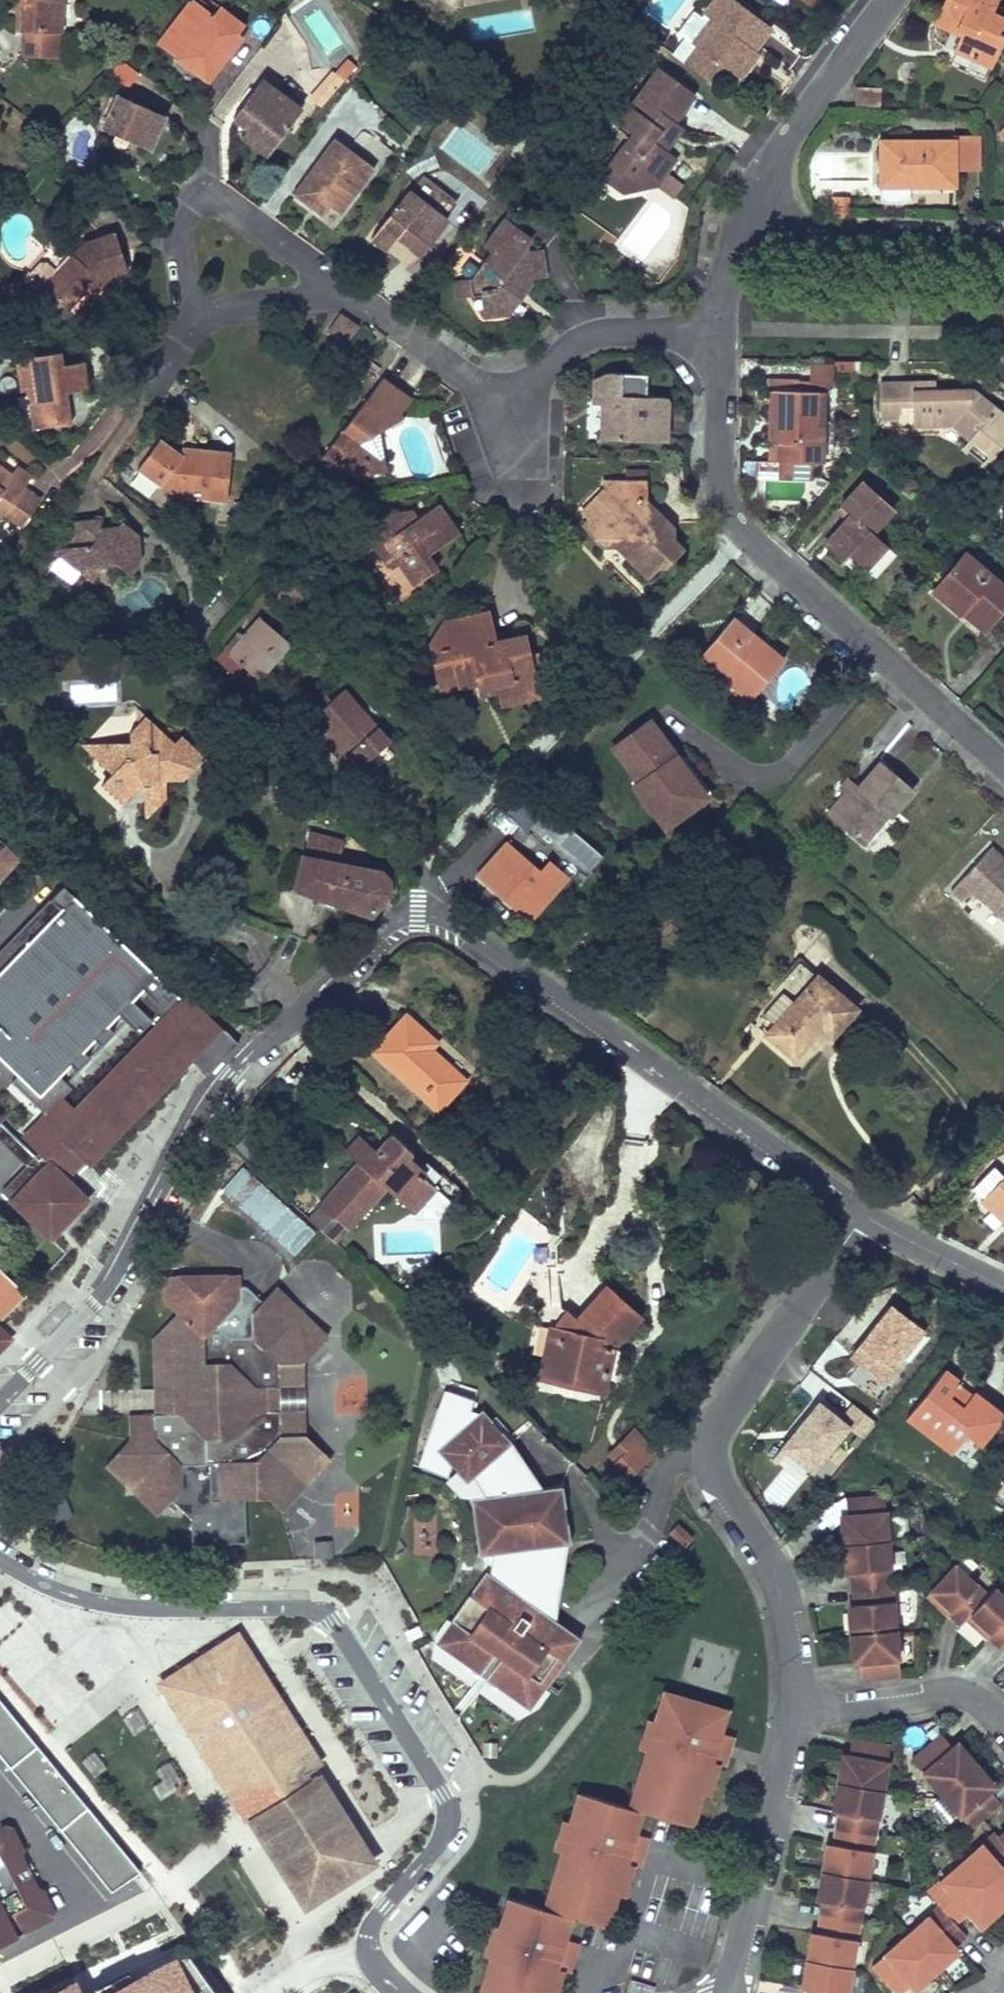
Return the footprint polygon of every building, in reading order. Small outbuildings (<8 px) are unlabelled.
[(61,0),(18,0),(17,6),(20,6),(20,16),(17,16),(17,31),(24,31),(23,56),(57,58),(58,33),(60,33),(61,0)] [(194,0),(192,0),(159,45),(176,58),(180,52),(211,75),(241,35),(238,32),(213,14),(194,0)] [(734,0),(714,0),(704,14),(711,19),(692,44),(696,47),(684,63),(712,83),(724,67),(728,70),(746,45),(753,51),(771,27),(734,0)] [(936,18),(962,30),(960,35),(953,50),(991,67),(1003,38),(1003,37),(997,34),(1003,19),(991,13),(997,0),(944,0),(936,18)] [(244,23),(219,5),(213,14),(238,32),(244,23)] [(960,35),(962,30),(936,18),(933,23),(960,35)] [(753,51),(746,45),(728,70),(739,78),(757,54),(753,51)] [(211,75),(180,52),(176,58),(207,81),(211,75)] [(125,91),(138,73),(122,61),(109,79),(125,91)] [(352,69),(345,64),(340,70),(347,76),(352,69)] [(693,93),(658,68),(618,122),(633,133),(622,148),(660,176),(674,157),(664,150),(672,138),(659,128),(667,118),(672,122),(693,93)] [(342,81),(335,75),(313,101),(320,107),(342,81)] [(301,109),(260,80),(232,118),(246,128),(260,138),(264,132),(277,141),(287,129),(301,109)] [(878,87),(857,86),(856,105),(877,106),(878,87)] [(677,125),(696,95),(693,93),(672,122),(677,125)] [(166,116),(116,94),(100,128),(115,134),(113,139),(113,143),(113,144),(114,145),(115,147),(117,147),(120,148),(123,147),(124,146),(127,140),(151,150),(166,116)] [(672,122),(667,118),(659,128),(672,138),(680,128),(677,125),(672,122)] [(277,141),(264,132),(260,138),(246,128),(241,136),(267,155),(277,141)] [(290,131),(287,129),(277,141),(281,144),(290,131)] [(879,187),(954,186),(954,168),(979,168),(979,136),(952,136),(953,140),(879,141),(879,187)] [(374,168),(334,138),(292,194),(321,216),(329,205),(340,213),(374,168)] [(654,184),(660,176),(622,148),(604,173),(616,182),(621,175),(638,188),(646,178),(654,184)] [(638,188),(621,175),(616,182),(604,173),(600,177),(621,192),(622,191),(638,188)] [(654,184),(646,178),(638,188),(654,184)] [(424,204),(414,180),(406,190),(424,204)] [(424,204),(406,190),(371,238),(387,250),(397,237),(421,255),(447,221),(424,204)] [(848,210),(848,198),(832,198),(832,214),(841,218),(848,210)] [(526,246),(531,240),(503,218),(483,244),(491,251),(469,279),(472,296),(481,294),(484,318),(508,314),(520,299),(511,292),(516,286),(531,284),(530,278),(545,276),(542,250),(527,252),(526,246)] [(127,271),(113,231),(83,241),(43,287),(68,310),(88,287),(97,278),(103,284),(110,277),(127,271)] [(103,284),(97,278),(88,287),(95,294),(103,284)] [(472,296),(469,279),(453,281),(456,298),(472,296)] [(531,284),(516,286),(511,292),(520,299),(531,284)] [(341,315),(329,331),(336,336),(342,327),(351,334),(357,327),(341,315)] [(342,327),(336,336),(345,343),(351,334),(342,327)] [(83,361),(61,364),(59,351),(15,358),(20,391),(26,390),(32,429),(71,423),(66,391),(87,388),(83,361)] [(596,441),(665,444),(667,400),(644,399),(645,376),(600,375),(587,382),(586,406),(597,406),(596,441)] [(411,400),(382,378),(314,467),(331,480),(384,471),(377,431),(402,416),(400,413),(411,400)] [(969,389),(933,390),(933,382),(881,383),(882,416),(896,415),(899,405),(914,404),(914,419),(937,418),(937,425),(952,424),(970,439),(963,448),(985,465),(1003,440),(1003,415),(984,399),(979,405),(969,397),(969,389)] [(984,399),(971,389),(969,389),(969,397),(979,405),(984,399)] [(814,391),(770,390),(769,443),(780,444),(790,444),(790,463),(821,463),(822,427),(813,427),(814,391)] [(823,392),(814,391),(813,427),(822,427),(823,392)] [(230,451),(191,448),(191,459),(187,459),(181,454),(160,439),(137,470),(175,498),(226,502),(230,451)] [(780,462),(790,463),(790,444),(780,444),(780,462)] [(191,459),(191,448),(182,447),(181,454),(187,459),(191,459)] [(1,466),(0,467),(0,475),(4,478),(8,471),(1,466)] [(16,466),(13,471),(27,482),(31,477),(16,466)] [(0,475),(0,517),(1,518),(3,515),(20,527),(41,498),(24,486),(27,482),(13,471),(11,473),(8,471),(4,478),(0,475)] [(672,527),(646,502),(646,480),(605,481),(605,487),(605,502),(594,513),(582,526),(603,546),(609,539),(648,576),(663,561),(667,565),(682,548),(666,533),(672,527)] [(863,481),(840,506),(850,515),(837,530),(842,535),(828,549),(842,561),(848,554),(864,569),(875,557),(886,545),(872,532),(893,508),(863,481)] [(605,502),(605,487),(587,506),(594,513),(605,502)] [(457,534),(437,504),(416,518),(410,522),(402,510),(384,513),(368,524),(380,541),(374,545),(375,546),(389,567),(398,561),(414,585),(436,570),(426,555),(457,534)] [(416,518),(410,509),(402,510),(410,522),(416,518)] [(137,535),(121,522),(115,529),(100,531),(99,518),(75,521),(58,543),(59,557),(91,582),(102,566),(115,565),(130,576),(140,563),(137,535)] [(380,541),(368,524),(356,532),(368,550),(375,546),(374,545),(380,541)] [(824,545),(828,549),(842,535),(837,530),(824,545)] [(893,552),(886,545),(875,557),(882,564),(893,552)] [(1003,605),(1003,587),(964,554),(933,592),(960,614),(961,612),(966,606),(988,624),(1003,605)] [(983,630),(988,624),(966,606),(961,612),(983,630)] [(495,640),(494,633),(488,610),(469,614),(472,628),(448,633),(451,647),(430,652),(439,691),(476,682),(478,682),(476,675),(484,673),(488,693),(497,691),(500,705),(539,696),(534,673),(529,653),(525,633),(506,638),(495,640)] [(469,614),(444,620),(429,647),(430,652),(451,647),(448,633),(472,628),(469,614)] [(223,649),(215,659),(234,675),(242,665),(257,678),(287,641),(258,617),(228,653),(223,649)] [(751,635),(733,620),(725,629),(743,644),(751,635)] [(780,659),(760,642),(751,635),(743,644),(725,629),(701,658),(749,697),(780,659)] [(505,631),(494,633),(495,640),(506,638),(505,631)] [(784,655),(763,638),(760,642),(780,659),(784,655)] [(542,672),(537,651),(529,653),(534,673),(542,672)] [(488,693),(484,673),(476,675),(478,682),(476,682),(479,695),(488,693)] [(311,718),(307,721),(318,733),(322,729),(338,747),(358,769),(370,757),(385,744),(389,741),(342,689),(328,702),(311,718)] [(303,708),(311,718),(328,702),(320,692),(303,708)] [(145,715),(137,708),(136,709),(137,723),(145,715)] [(605,745),(665,827),(711,793),(651,711),(605,745)] [(174,743),(159,729),(149,729),(149,720),(145,715),(137,723),(129,732),(130,742),(116,742),(98,761),(111,773),(102,784),(124,804),(143,784),(149,784),(152,787),(157,781),(164,781),(182,780),(204,757),(181,735),(174,743)] [(159,729),(149,720),(149,729),(159,729)] [(116,742),(79,743),(98,761),(116,742)] [(385,744),(370,757),(380,768),(394,754),(385,744)] [(338,747),(334,751),(354,773),(358,769),(338,747)] [(912,790),(879,762),(858,787),(853,783),(846,791),(827,813),(858,839),(882,810),(887,814),(889,816),(912,790)] [(841,787),(846,791),(853,783),(848,779),(841,787)] [(165,798),(164,781),(157,781),(152,787),(149,784),(143,784),(144,821),(165,798)] [(556,856),(525,829),(545,807),(529,792),(507,815),(520,827),(478,875),(521,913),(535,896),(543,903),(565,877),(550,863),(556,856)] [(887,814),(882,810),(858,839),(863,843),(887,814)] [(27,853),(0,829),(0,883),(27,853)] [(379,870),(338,863),(340,855),(343,840),(308,831),(303,856),(295,888),(370,914),(394,885),(379,870)] [(986,847),(949,891),(959,904),(967,896),(1003,929),(1003,863),(986,847)] [(383,863),(340,855),(338,863),(379,870),(394,885),(394,874),(383,863)] [(572,869),(556,856),(550,863),(565,877),(572,869)] [(0,968),(0,1054),(40,1093),(129,1000),(154,1023),(192,1058),(207,1074),(236,1043),(75,889),(0,968)] [(543,903),(535,896),(521,913),(528,919),(543,903)] [(861,1013),(798,959),(773,989),(779,994),(762,1014),(775,1024),(766,1034),(794,1058),(821,1026),(837,1040),(861,1013)] [(405,1015),(373,1051),(437,1108),(464,1079),(434,1052),(432,1054),(427,1050),(429,1048),(435,1041),(405,1015)] [(154,1023),(74,1108),(61,1096),(31,1128),(39,1135),(29,1145),(38,1152),(48,1162),(10,1201),(50,1238),(88,1199),(66,1179),(83,1161),(88,1166),(192,1058),(154,1023)] [(25,1165),(35,1155),(0,1121),(0,1141),(25,1165)] [(22,1137),(29,1145),(39,1135),(31,1128),(22,1137)] [(370,1148),(357,1163),(320,1205),(308,1218),(324,1232),(335,1242),(347,1228),(343,1225),(382,1181),(387,1186),(415,1211),(414,1212),(418,1215),(439,1217),(462,1192),(441,1173),(438,1176),(391,1133),(375,1152),(370,1148)] [(370,1148),(359,1139),(347,1153),(357,1163),(370,1148)] [(0,1191),(10,1201),(48,1162),(38,1152),(35,1155),(25,1165),(0,1191)] [(995,1165),(972,1189),(981,1198),(980,1199),(1003,1222),(1003,1173),(995,1165)] [(387,1186),(382,1181),(343,1225),(347,1228),(348,1229),(387,1186)] [(25,1294),(18,1288),(9,1279),(0,1270),(0,1319),(1,1319),(25,1294)] [(169,1272),(170,1321),(177,1313),(203,1337),(215,1325),(228,1337),(251,1336),(251,1312),(263,1299),(248,1284),(241,1284),(241,1272),(169,1272)] [(263,1299),(251,1312),(251,1336),(228,1337),(215,1325),(203,1337),(177,1313),(170,1321),(152,1339),(154,1390),(168,1389),(169,1414),(154,1414),(129,1415),(129,1440),(104,1466),(118,1479),(142,1478),(142,1502),(156,1515),(172,1499),(181,1489),(181,1465),(205,1464),(205,1463),(217,1462),(218,1500),(246,1499),(256,1487),(268,1498),(281,1511),(294,1497),(293,1473),(318,1473),(331,1459),(305,1434),(280,1435),(279,1410),(254,1411),(254,1387),(279,1387),(278,1362),(303,1362),(328,1335),(314,1322),(290,1323),(289,1299),(276,1286),(263,1299)] [(605,1286),(576,1319),(575,1320),(573,1331),(559,1328),(548,1380),(592,1390),(596,1372),(605,1374),(609,1358),(611,1349),(639,1316),(605,1286)] [(459,1291),(455,1301),(462,1304),(466,1295),(459,1291)] [(290,1323),(314,1322),(289,1299),(290,1323)] [(926,1327),(889,1299),(846,1354),(883,1383),(926,1327)] [(559,1328),(573,1331),(575,1320),(564,1310),(551,1326),(559,1328)] [(539,1378),(548,1380),(559,1328),(551,1326),(550,1326),(539,1378)] [(11,1339),(4,1332),(0,1336),(0,1350),(11,1339)] [(280,1435),(305,1434),(303,1362),(278,1362),(279,1387),(254,1387),(254,1411),(279,1410),(280,1435)] [(943,1369),(906,1417),(952,1452),(966,1434),(972,1426),(986,1437),(1003,1415),(972,1391),(966,1400),(961,1406),(948,1397),(953,1390),(960,1382),(943,1369)] [(605,1374),(596,1372),(592,1390),(601,1392),(605,1374)] [(447,1390),(443,1388),(436,1408),(440,1409),(447,1390)] [(168,1389),(154,1390),(154,1414),(169,1414),(168,1389)] [(566,1658),(581,1638),(553,1619),(544,1612),(539,1611),(541,1603),(551,1605),(558,1556),(545,1554),(546,1546),(565,1543),(570,1543),(567,1521),(562,1522),(560,1506),(564,1506),(562,1485),(540,1487),(531,1489),(527,1482),(529,1480),(506,1447),(510,1443),(511,1442),(501,1430),(496,1435),(487,1424),(492,1420),(481,1409),(477,1412),(470,1410),(473,1399),(447,1390),(440,1409),(436,1408),(436,1407),(422,1447),(423,1448),(427,1449),(420,1468),(447,1477),(452,1462),(458,1469),(455,1471),(466,1483),(472,1478),(481,1470),(485,1466),(491,1473),(486,1476),(498,1494),(495,1494),(496,1502),(493,1503),(489,1504),(486,1506),(483,1509),(481,1512),(479,1515),(478,1518),(478,1522),(478,1526),(479,1531),(483,1536),(486,1540),(491,1543),(497,1544),(502,1544),(503,1552),(494,1553),(491,1575),(485,1570),(471,1590),(474,1592),(471,1596),(468,1594),(450,1619),(453,1622),(439,1642),(470,1664),(468,1667),(478,1674),(484,1679),(494,1686),(497,1683),(528,1705),(542,1684),(546,1687),(548,1683),(564,1662),(561,1660),(564,1656),(566,1658)] [(948,1397),(961,1406),(966,1400),(953,1390),(948,1397)] [(841,1414),(817,1395),(778,1444),(814,1472),(848,1429),(853,1423),(841,1414)] [(852,1401),(841,1414),(853,1423),(848,1429),(863,1441),(878,1423),(852,1401)] [(496,1435),(501,1430),(492,1420),(487,1424),(496,1435)] [(979,1445),(986,1437),(972,1426),(966,1434),(979,1445)] [(655,1448),(635,1428),(631,1433),(638,1440),(650,1452),(655,1448)] [(607,1456),(615,1463),(638,1440),(631,1433),(607,1456)] [(627,1475),(650,1452),(638,1440),(615,1463),(627,1475)] [(531,1489),(540,1487),(534,1478),(510,1443),(506,1447),(529,1480),(527,1482),(531,1489)] [(420,1468),(427,1449),(423,1448),(416,1467),(420,1468)] [(172,1499),(191,1517),(192,1542),(246,1541),(246,1499),(218,1500),(217,1462),(205,1463),(205,1464),(181,1465),(181,1489),(172,1499)] [(495,1494),(498,1494),(486,1476),(491,1473),(485,1466),(481,1470),(472,1478),(483,1496),(495,1494)] [(992,1486),(1003,1494),(1003,1468),(992,1486)] [(118,1479),(142,1502),(142,1478),(118,1479)] [(256,1487),(246,1499),(268,1498),(256,1487)] [(462,1498),(452,1487),(443,1495),(454,1506),(462,1498)] [(470,1498),(478,1556),(494,1553),(503,1552),(502,1544),(497,1544),(491,1543),(486,1540),(483,1536),(479,1531),(478,1526),(478,1522),(478,1518),(479,1515),(481,1512),(483,1509),(486,1506),(489,1504),(493,1503),(496,1502),(495,1494),(483,1496),(470,1498)] [(853,1604),(852,1604),(853,1613),(855,1633),(856,1653),(857,1662),(858,1662),(860,1678),(899,1674),(895,1629),(891,1584),(887,1540),(883,1495),(844,1499),(845,1514),(844,1514),(845,1524),(847,1543),(849,1563),(849,1572),(850,1572),(852,1588),(853,1604)] [(684,1546),(692,1538),(677,1523),(669,1532),(684,1546)] [(314,1539),(315,1556),(333,1555),(331,1538),(314,1539)] [(545,1554),(558,1556),(551,1605),(541,1603),(539,1611),(544,1612),(553,1619),(556,1605),(563,1557),(565,1543),(546,1546),(545,1554)] [(462,1552),(460,1567),(471,1569),(473,1554),(462,1552)] [(993,1587),(986,1594),(954,1564),(926,1595),(947,1615),(948,1614),(960,1625),(966,1618),(987,1637),(988,1636),(1000,1647),(1003,1642),(1003,1597),(993,1587)] [(320,1766),(325,1763),(236,1628),(155,1681),(244,1815),(320,1766)] [(546,1687),(556,1695),(559,1691),(548,1683),(546,1687)] [(655,1720),(662,1723),(671,1694),(663,1691),(655,1720)] [(9,1759),(115,1892),(142,1870),(0,1692),(0,1748),(9,1759)] [(571,1962),(565,1961),(569,1950),(574,1952),(577,1942),(564,1938),(571,1916),(606,1927),(616,1894),(626,1863),(633,1865),(638,1867),(641,1858),(635,1856),(639,1845),(644,1846),(647,1837),(634,1833),(641,1811),(691,1826),(701,1793),(711,1762),(718,1764),(723,1766),(726,1756),(720,1755),(724,1744),(729,1745),(732,1736),(719,1732),(726,1710),(671,1694),(662,1723),(655,1720),(646,1750),(637,1779),(645,1781),(636,1809),(629,1807),(586,1795),(577,1824),(570,1821),(561,1851),(552,1880),(560,1882),(551,1911),(544,1908),(515,1900),(507,1929),(499,1927),(491,1957),(482,1985),(490,1987),(488,1992),(548,1992),(555,1968),(563,1970),(568,1972),(571,1962)] [(638,1748),(646,1750),(655,1720),(647,1718),(638,1748)] [(941,1734),(911,1760),(939,1792),(969,1828),(999,1802),(989,1790),(990,1789),(984,1783),(970,1766),(958,1753),(952,1746),(941,1734)] [(848,1754),(847,1754),(846,1763),(842,1782),(839,1803),(837,1811),(838,1811),(833,1843),(832,1843),(829,1856),(827,1871),(823,1891),(822,1900),(823,1900),(820,1916),(817,1932),(816,1931),(815,1940),(811,1960),(808,1980),(806,1989),(807,1989),(806,1992),(846,1992),(851,1967),(859,1923),(867,1878),(874,1834),(882,1789),(890,1745),(851,1739),(848,1754)] [(952,1746),(958,1753),(963,1749),(957,1742),(952,1746)] [(720,1755),(726,1756),(729,1745),(724,1744),(720,1755)] [(963,1749),(958,1753),(970,1766),(974,1762),(963,1749)] [(718,1764),(711,1762),(701,1793),(708,1795),(718,1764)] [(846,1763),(840,1762),(837,1781),(842,1782),(846,1763)] [(974,1762),(970,1766),(984,1783),(989,1779),(974,1762)] [(320,1766),(244,1815),(305,1910),(381,1861),(320,1766)] [(636,1809),(645,1781),(637,1779),(629,1807),(636,1809)] [(989,1779),(984,1783),(990,1789),(994,1786),(989,1779)] [(842,1782),(837,1781),(833,1802),(839,1803),(842,1782)] [(570,1821),(577,1824),(586,1795),(578,1792),(570,1821)] [(553,1849),(561,1851),(570,1821),(562,1819),(553,1849)] [(0,1829),(2,1833),(0,1835),(0,1942),(51,1917),(53,1911),(42,1890),(36,1888),(19,1854),(22,1849),(11,1828),(5,1826),(0,1829)] [(927,1891),(939,1905),(871,1965),(896,1992),(900,1992),(910,1984),(911,1984),(918,1978),(932,1965),(947,1952),(954,1946),(953,1945),(965,1934),(954,1922),(966,1912),(969,1914),(990,1895),(1003,1883),(1003,1830),(997,1836),(994,1833),(961,1861),(927,1891)] [(641,1858),(644,1846),(639,1845),(635,1856),(641,1858)] [(827,1871),(829,1856),(824,1855),(821,1870),(827,1871)] [(633,1865),(626,1863),(616,1894),(623,1896),(633,1865)] [(818,1890),(823,1891),(827,1871),(821,1870),(818,1890)] [(544,1908),(551,1911),(560,1882),(552,1880),(544,1908)] [(1001,1907),(1003,1905),(1003,1883),(990,1895),(1001,1907)] [(1001,1907),(990,1895),(969,1914),(979,1927),(1001,1907)] [(499,1927),(507,1929),(515,1900),(508,1898),(499,1927)] [(483,1954),(491,1957),(499,1927),(492,1925),(483,1954)] [(806,1959),(811,1960),(815,1940),(809,1940),(806,1959)] [(947,1952),(951,1956),(958,1950),(954,1946),(947,1952)] [(188,1948),(90,1992),(217,1992),(188,1948)] [(574,1952),(569,1950),(565,1961),(571,1962),(574,1952)] [(951,1956),(947,1952),(932,1965),(936,1969),(951,1956)] [(802,1979),(808,1980),(811,1960),(806,1959),(802,1979)] [(936,1969),(932,1965),(918,1978),(921,1983),(936,1969)] [(555,1968),(548,1992),(556,1992),(563,1970),(555,1968)] [(31,1992),(84,1992),(75,1972),(31,1992)] [(921,1983),(918,1978),(911,1984),(915,1989),(921,1983)] [(490,1987),(482,1985),(480,1992),(488,1992),(490,1987)]
